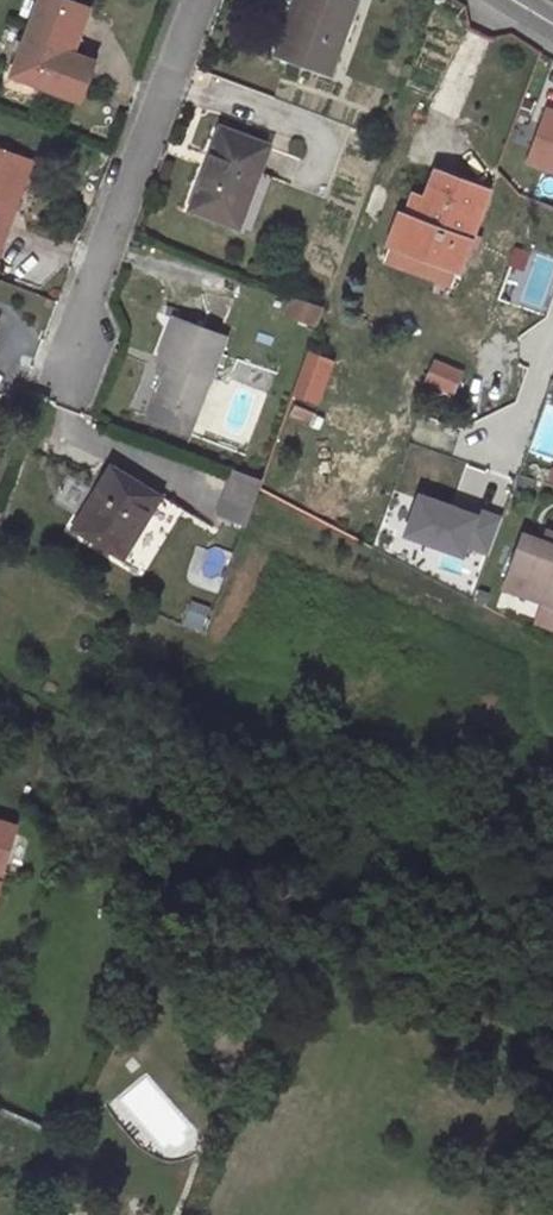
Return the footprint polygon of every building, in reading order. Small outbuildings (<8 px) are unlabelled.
[(38,0),(33,0),(4,76),(62,100),(76,67),(54,57),(71,13),(38,0)] [(345,0),(288,0),(266,58),(322,79),(349,2),(345,0)] [(528,153),(552,163),(552,103),(548,101),(528,153)] [(260,149),(213,132),(183,220),(229,237),(260,149)] [(0,151),(0,242),(29,163),(0,151)] [(394,213),(379,256),(448,282),(479,189),(426,167),(410,217),(394,213)] [(308,330),(315,310),(285,298),(277,318),(308,330)] [(213,340),(162,321),(147,361),(159,365),(142,407),(183,424),(213,340)] [(152,511),(95,485),(65,555),(122,580),(152,511)] [(245,502),(221,493),(213,515),(237,524),(245,502)] [(452,552),(455,543),(479,551),(491,518),(467,509),(465,514),(451,509),(412,494),(398,532),(452,552)] [(465,514),(467,509),(453,504),(451,509),(465,514)] [(543,547),(549,530),(539,526),(533,542),(543,547)] [(549,530),(543,547),(533,542),(511,534),(492,585),(531,600),(548,606),(550,601),(552,593),(552,532),(549,530)] [(179,623),(201,631),(210,608),(188,600),(179,623)] [(531,600),(523,619),(552,630),(552,602),(550,601),(548,606),(531,600)]
